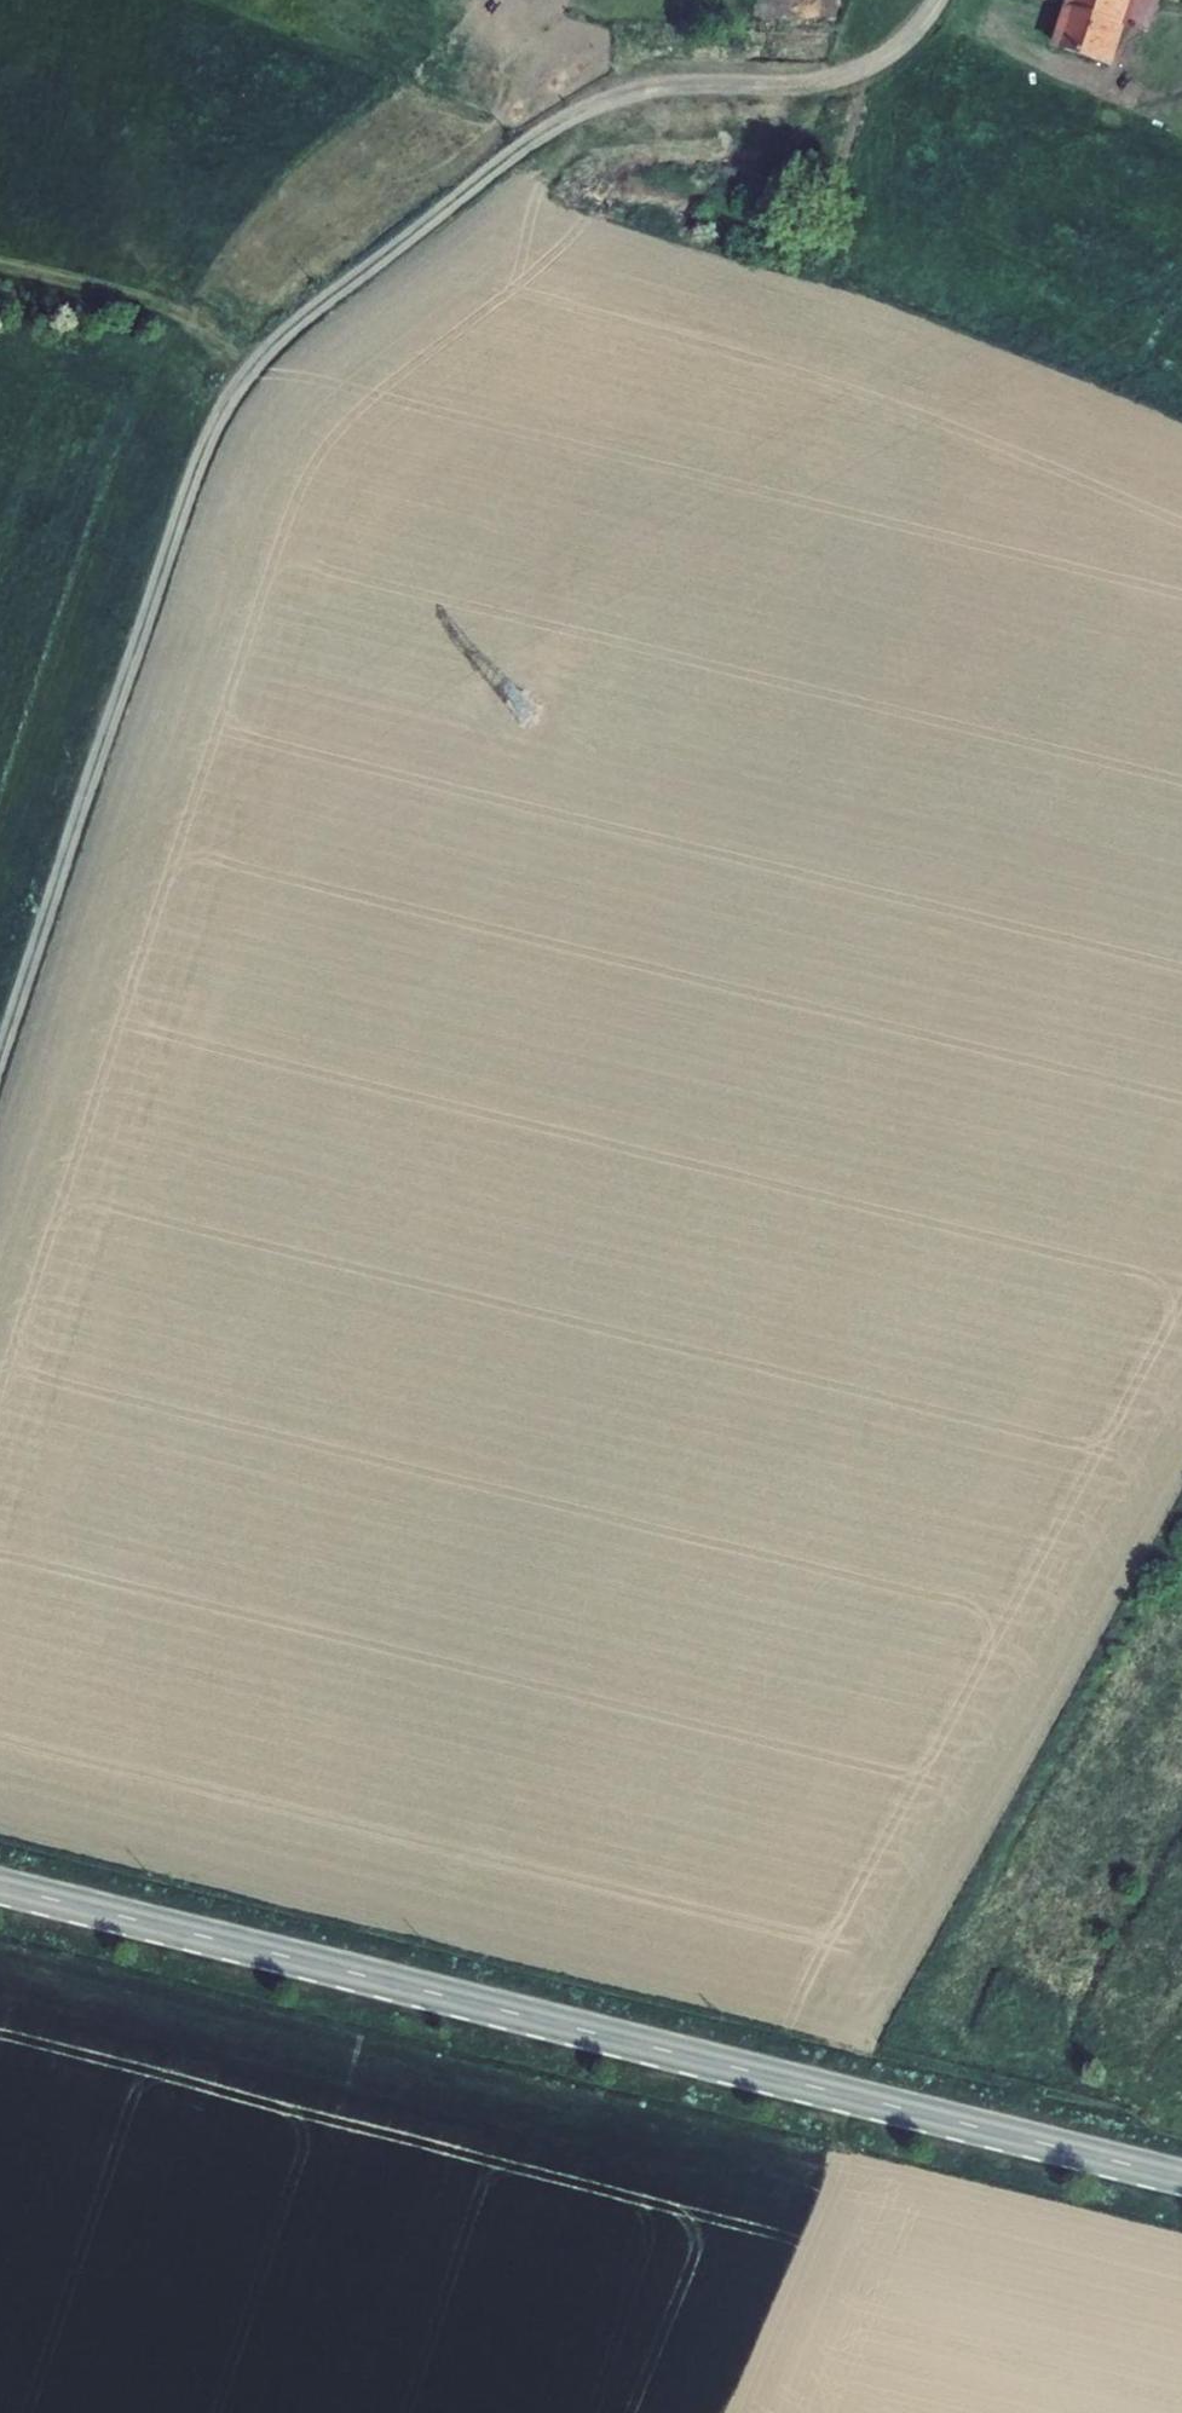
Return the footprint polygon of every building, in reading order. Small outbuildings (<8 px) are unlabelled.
[(1055,45),(1109,64),(1121,27),(1129,0),(1070,0),(1055,45)] [(1121,27),(1143,34),(1154,0),(1129,0),(1121,27)]
